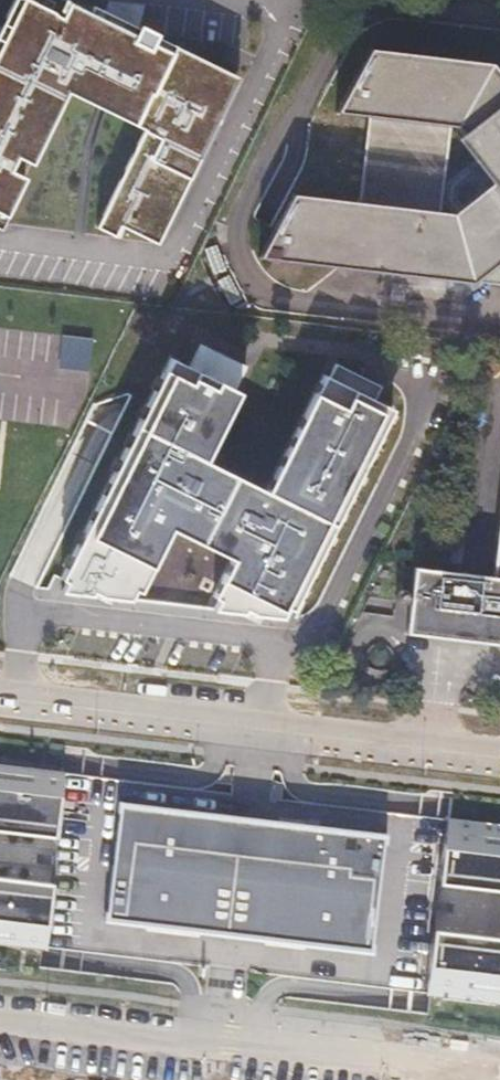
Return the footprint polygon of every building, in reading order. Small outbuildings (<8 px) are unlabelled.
[(27,0),(18,0),(0,36),(0,228),(5,217),(10,218),(29,180),(14,173),(19,160),(36,166),(70,93),(139,127),(91,226),(109,236),(113,224),(150,243),(182,176),(188,180),(236,76),(143,26),(137,36),(74,5),(64,21),(27,0)] [(398,6),(436,10),(437,0),(399,0),(398,6)] [(494,63),(371,49),(340,109),(354,112),(343,201),(294,193),(262,256),(471,281),(499,284),(499,190),(472,209),(464,215),(455,214),(449,214),(456,133),(483,168),(492,179),(499,190),(499,71),(494,63)] [(465,197),(492,179),(483,168),(456,185),(455,214),(464,215),(472,209),(465,197)] [(71,580),(67,590),(134,599),(140,586),(146,589),(181,525),(244,556),(221,609),(288,618),(398,406),(333,371),(278,489),(216,457),(251,387),(235,379),(240,369),(194,346),(186,362),(176,357),(66,576),(71,580)] [(498,570),(420,560),(413,625),(423,626),(499,635),(499,550),(498,570)] [(61,778),(0,771),(0,828),(54,835),(61,778)] [(383,830),(114,796),(99,916),(368,950),(383,830)] [(443,814),(435,880),(499,888),(499,821),(443,814)] [(43,947),(49,879),(0,874),(0,942),(43,947)] [(429,925),(422,991),(499,1000),(499,934),(429,925)]
